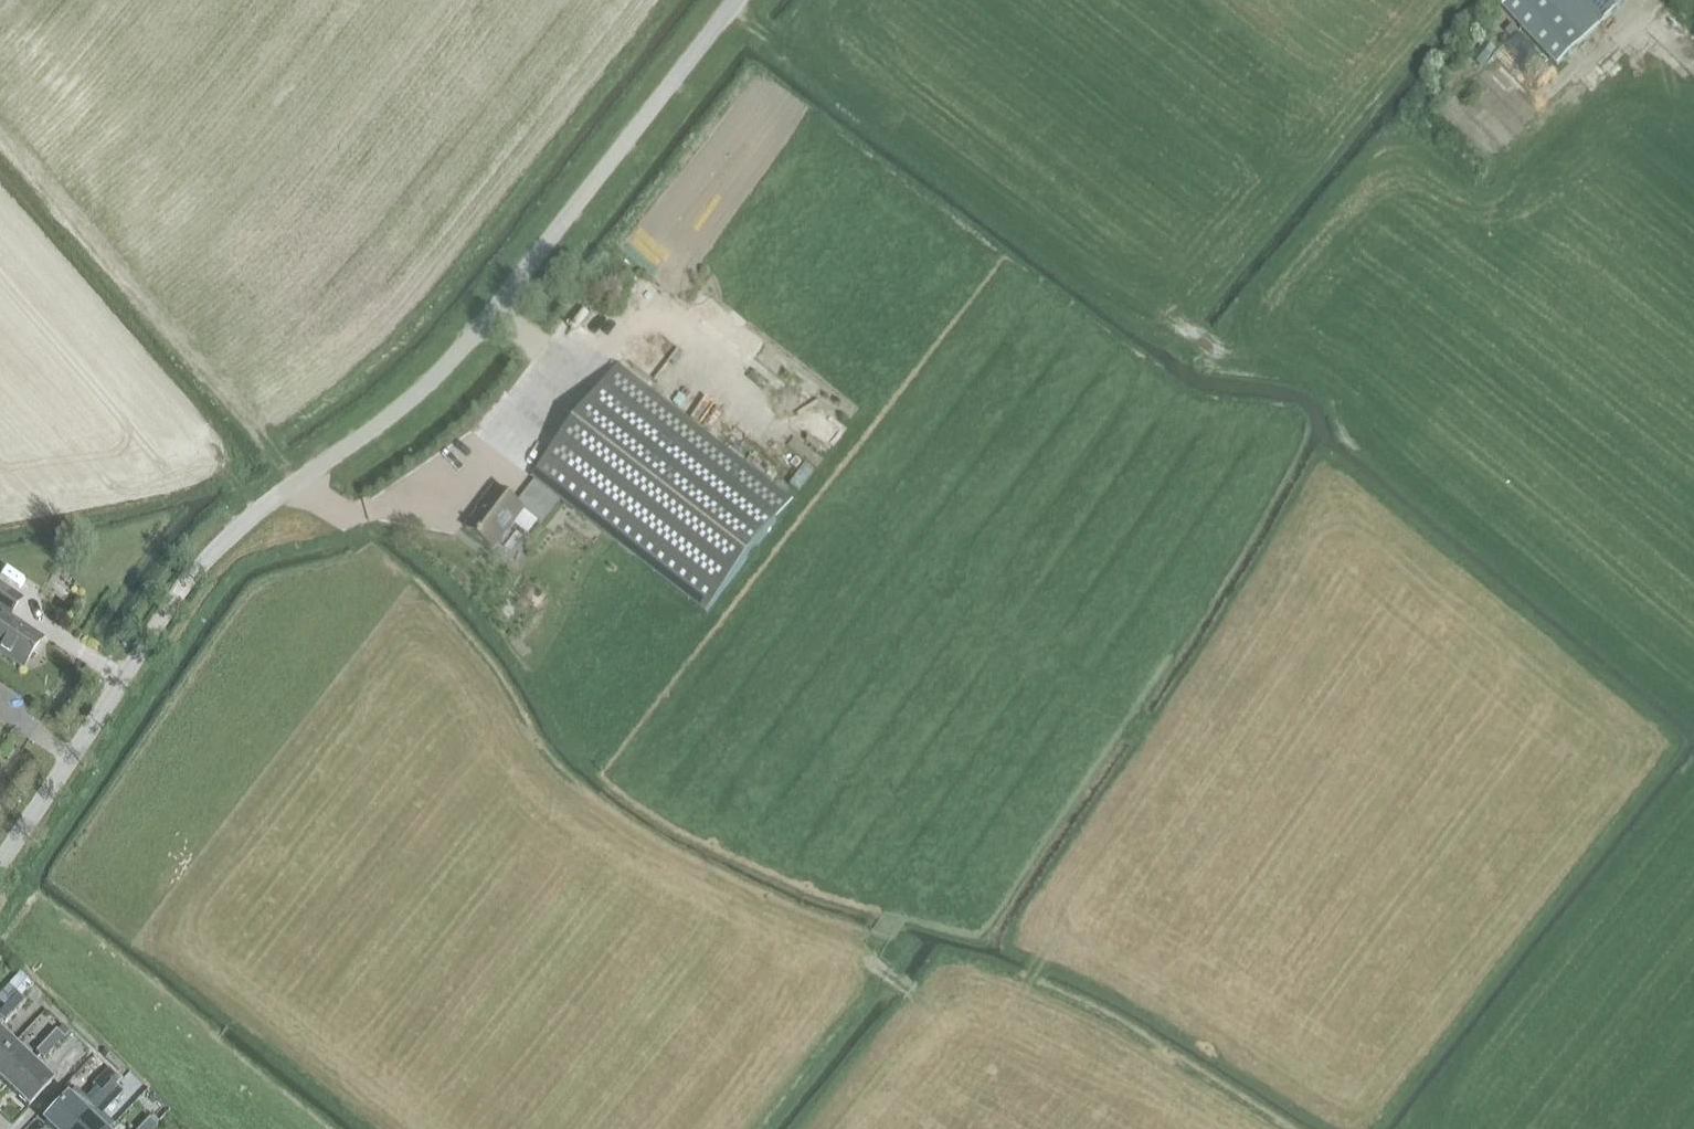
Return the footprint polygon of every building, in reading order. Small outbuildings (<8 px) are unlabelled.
[(1574,0),(1509,0),(1502,7),(1557,65),(1598,26),(1574,0)] [(1598,26),(1626,0),(1574,0),(1598,26)] [(1480,67),(1494,49),(1485,42),(1472,60),(1480,67)] [(1484,77),(1515,109),(1527,97),(1496,65),(1484,77)] [(484,502),(464,528),(493,549),(513,523),(527,534),(537,521),(540,524),(559,499),(706,612),(776,521),(792,500),(617,364),(601,385),(530,477),(535,480),(516,505),(492,487),(482,500),(484,502)] [(23,599),(0,584),(0,615),(1,616),(3,613),(10,618),(23,599)] [(41,639),(10,618),(3,613),(1,616),(0,617),(0,652),(23,667),(41,639)] [(7,1005),(15,1012),(26,1002),(21,998),(17,994),(7,1005)] [(5,1023),(15,1012),(7,1005),(0,1012),(0,1019),(1,1020),(5,1023)] [(55,1030),(45,1041),(53,1048),(63,1038),(55,1030)] [(13,1045),(0,1033),(0,1059),(13,1045)] [(45,1041),(35,1052),(43,1059),(53,1048),(45,1041)] [(32,1063),(27,1058),(13,1045),(0,1059),(0,1079),(9,1087),(32,1063)] [(32,1063),(9,1087),(28,1106),(52,1082),(40,1071),(32,1063)] [(74,1128),(110,1128),(114,1125),(103,1115),(123,1094),(118,1090),(110,1082),(99,1092),(108,1101),(98,1111),(94,1107),(87,1115),(74,1128)] [(98,1111),(108,1101),(99,1092),(95,1088),(85,1098),(75,1088),(67,1096),(51,1113),(44,1121),(53,1128),(74,1128),(87,1115),(94,1107),(98,1111)] [(61,1091),(45,1108),(51,1113),(67,1096),(61,1091)] [(138,1128),(154,1128),(157,1126),(148,1118),(137,1128),(138,1128)]
